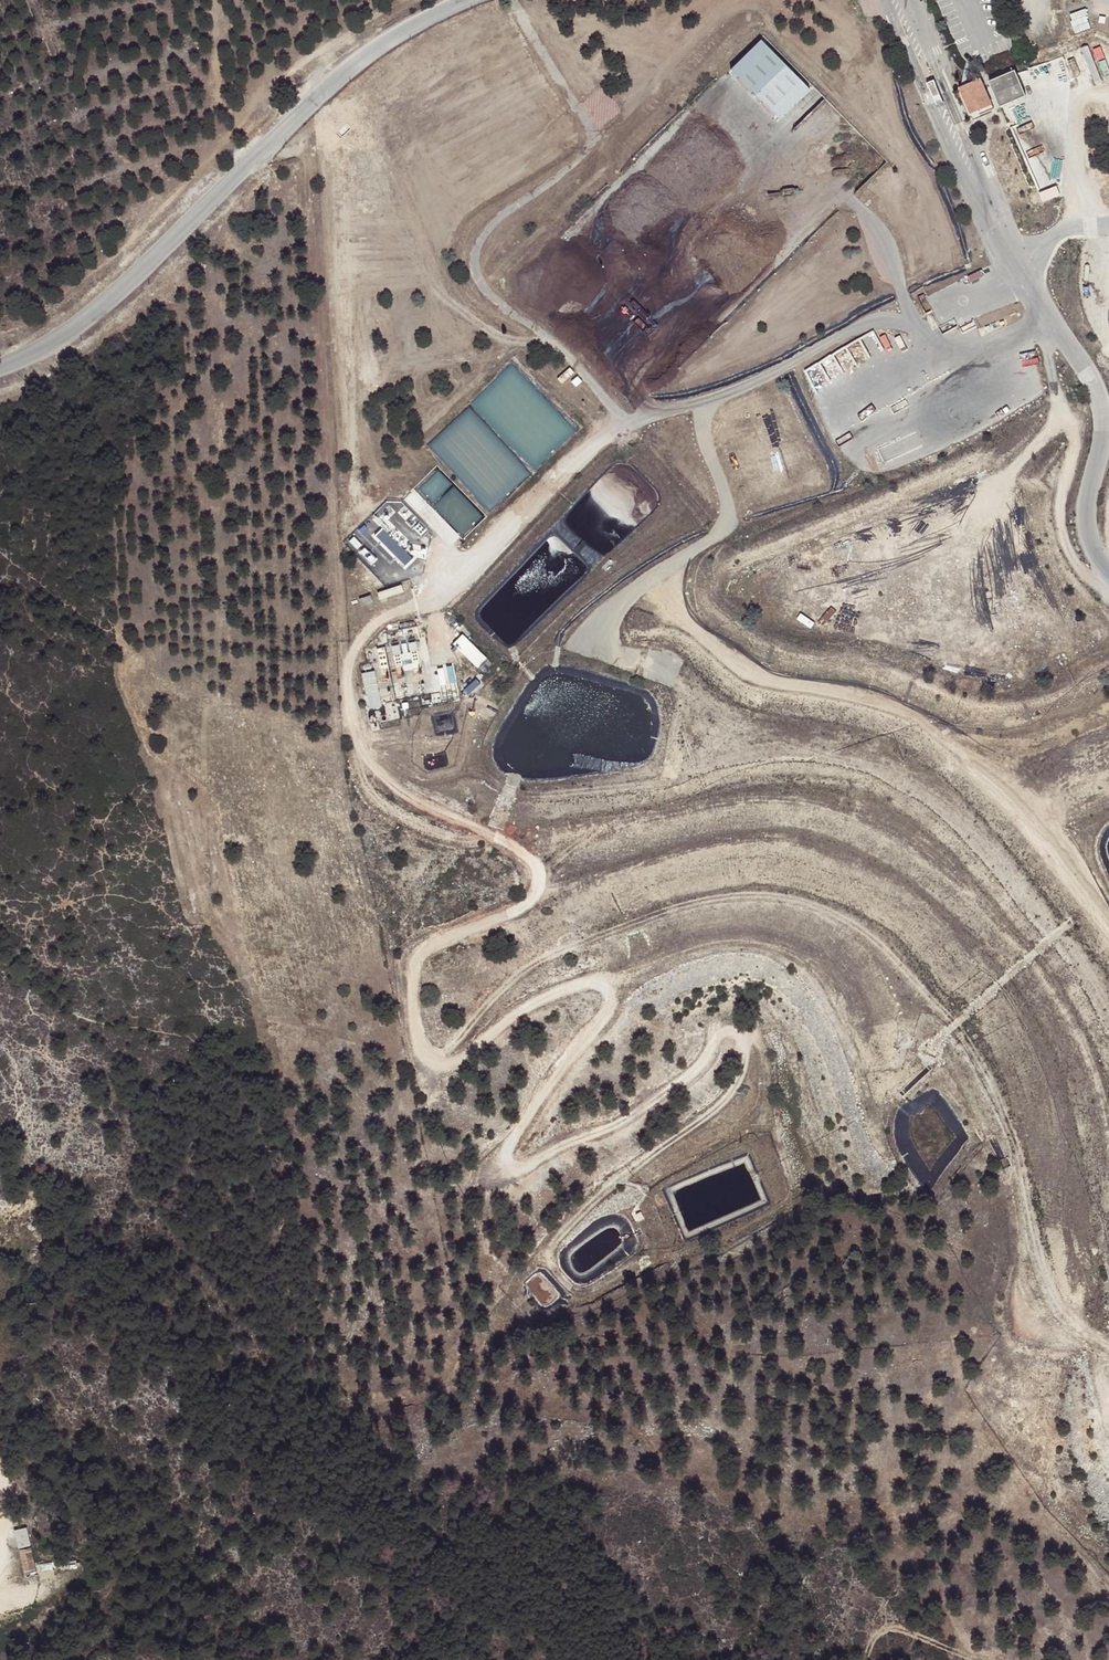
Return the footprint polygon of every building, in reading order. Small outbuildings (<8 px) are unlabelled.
[(761,40),(730,69),(779,119),(810,89),(761,40)] [(1016,68),(990,79),(1001,104),(1026,93),(1016,68)] [(981,78),(960,86),(971,112),(993,103),(981,78)] [(934,79),(928,82),(934,96),(940,93),(934,79)] [(388,534),(382,536),(379,527),(351,534),(357,561),(393,553),(388,534)] [(378,600),(402,593),(400,586),(376,593),(378,600)] [(397,670),(398,677),(414,676),(411,641),(388,643),(390,670),(397,670)] [(375,671),(362,672),(365,707),(378,706),(375,671)] [(26,1527),(14,1530),(18,1549),(31,1546),(26,1527)] [(19,1550),(24,1576),(36,1574),(31,1548),(19,1550)]
